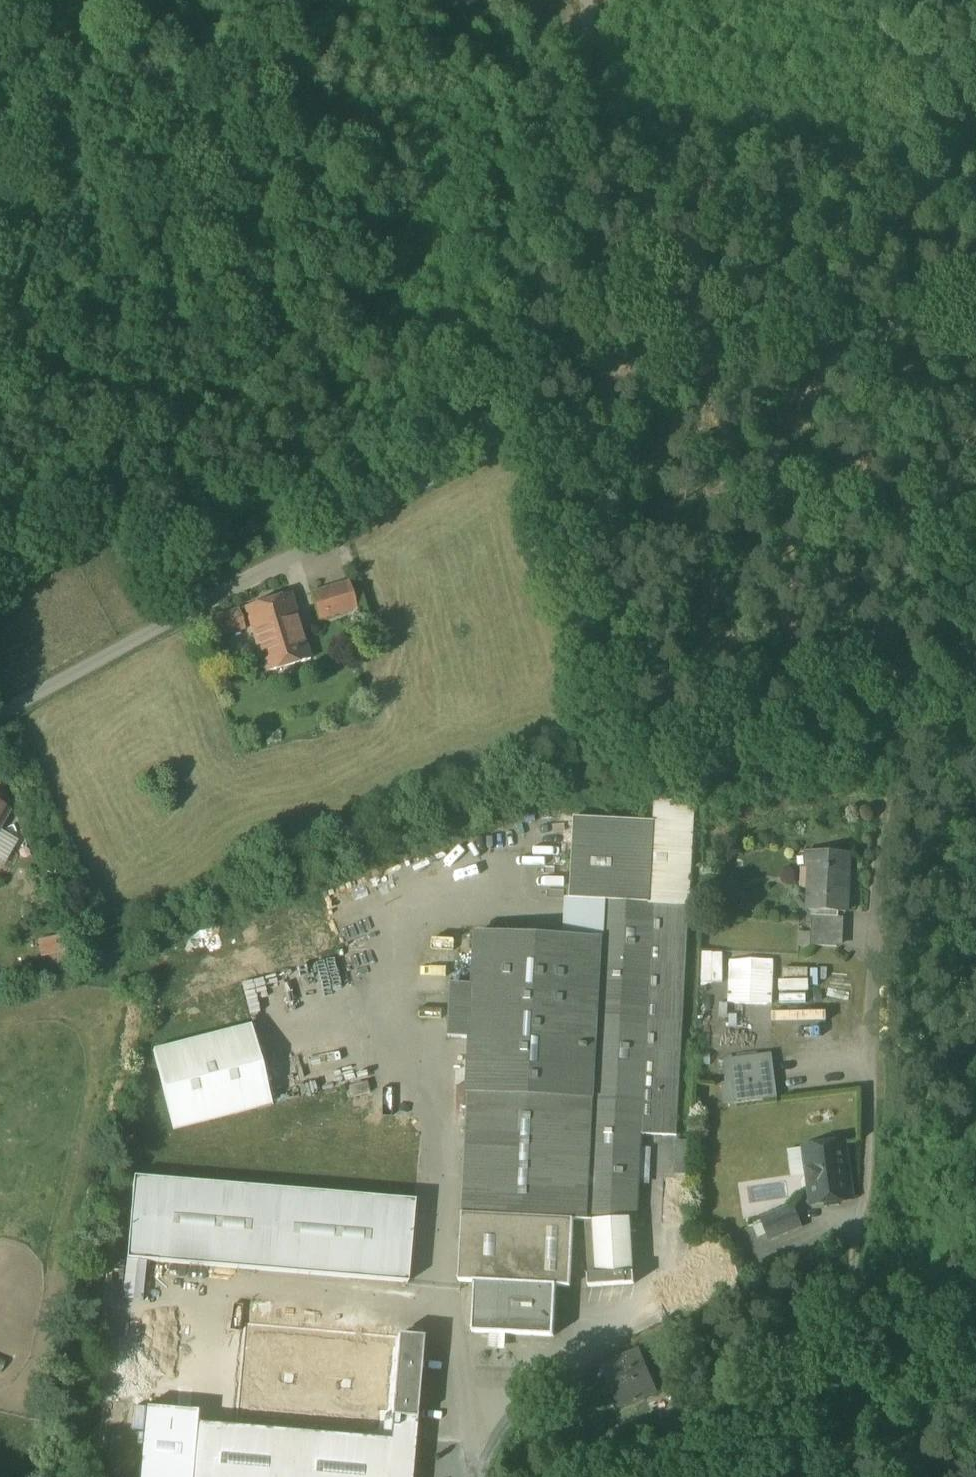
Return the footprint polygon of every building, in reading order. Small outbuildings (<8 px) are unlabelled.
[(348,583),(311,595),(319,620),(356,609),(348,583)] [(291,595),(243,610),(262,675),(310,661),(291,595)] [(8,800),(0,779),(0,804),(8,800)] [(568,938),(477,933),(475,986),(452,984),(449,1037),(472,1039),(462,1214),(574,1220),(586,1221),(636,1224),(636,1220),(640,1135),(676,1137),(692,804),(656,802),(655,822),(575,818),(568,938)] [(8,812),(0,807),(0,826),(8,812)] [(11,856),(17,835),(0,831),(0,853),(11,856)] [(849,854),(807,852),(807,854),(812,854),(809,910),(847,912),(849,854)] [(839,917),(812,916),(811,946),(837,947),(839,917)] [(61,932),(36,937),(40,955),(64,950),(61,932)] [(724,979),(724,949),(699,949),(699,979),(724,979)] [(773,1002),(774,956),(726,955),(726,1001),(773,1002)] [(337,962),(239,987),(249,1028),(151,1052),(171,1131),(270,1107),(270,1108),(368,1083),(337,962)] [(771,1055),(724,1061),(727,1082),(761,1078),(774,1076),(771,1055)] [(727,1082),(705,1084),(707,1107),(763,1100),(761,1078),(727,1082)] [(365,1085),(344,1091),(346,1101),(368,1096),(365,1085)] [(692,1143),(676,1142),(675,1173),(691,1174),(692,1143)] [(843,1145),(807,1150),(815,1204),(840,1200),(840,1206),(848,1205),(847,1199),(851,1199),(843,1145)] [(414,1201),(133,1177),(126,1259),(408,1283),(414,1201)] [(683,1180),(663,1179),(661,1222),(682,1222),(683,1180)] [(792,1209),(762,1221),(770,1239),(799,1227),(792,1209)] [(574,1220),(462,1214),(459,1281),(475,1282),(475,1281),(556,1285),(556,1287),(570,1287),(574,1220)] [(636,1224),(586,1221),(588,1279),(633,1281),(636,1224)] [(728,1248),(666,1275),(661,1265),(646,1271),(668,1321),(744,1288),(728,1248)] [(556,1285),(475,1281),(475,1282),(472,1333),(553,1337),(556,1287),(556,1285)] [(273,1304),(252,1302),(250,1327),(271,1328),(273,1304)] [(250,1327),(246,1326),(239,1404),(295,1409),(302,1331),(271,1328),(250,1327)] [(423,1342),(302,1331),(295,1409),(366,1415),(417,1420),(423,1342)] [(639,1353),(601,1370),(608,1385),(618,1408),(656,1391),(639,1353)] [(601,1370),(593,1373),(600,1389),(608,1385),(601,1370)] [(366,1415),(364,1443),(200,1429),(196,1476),(412,1476),(417,1420),(366,1415)]
